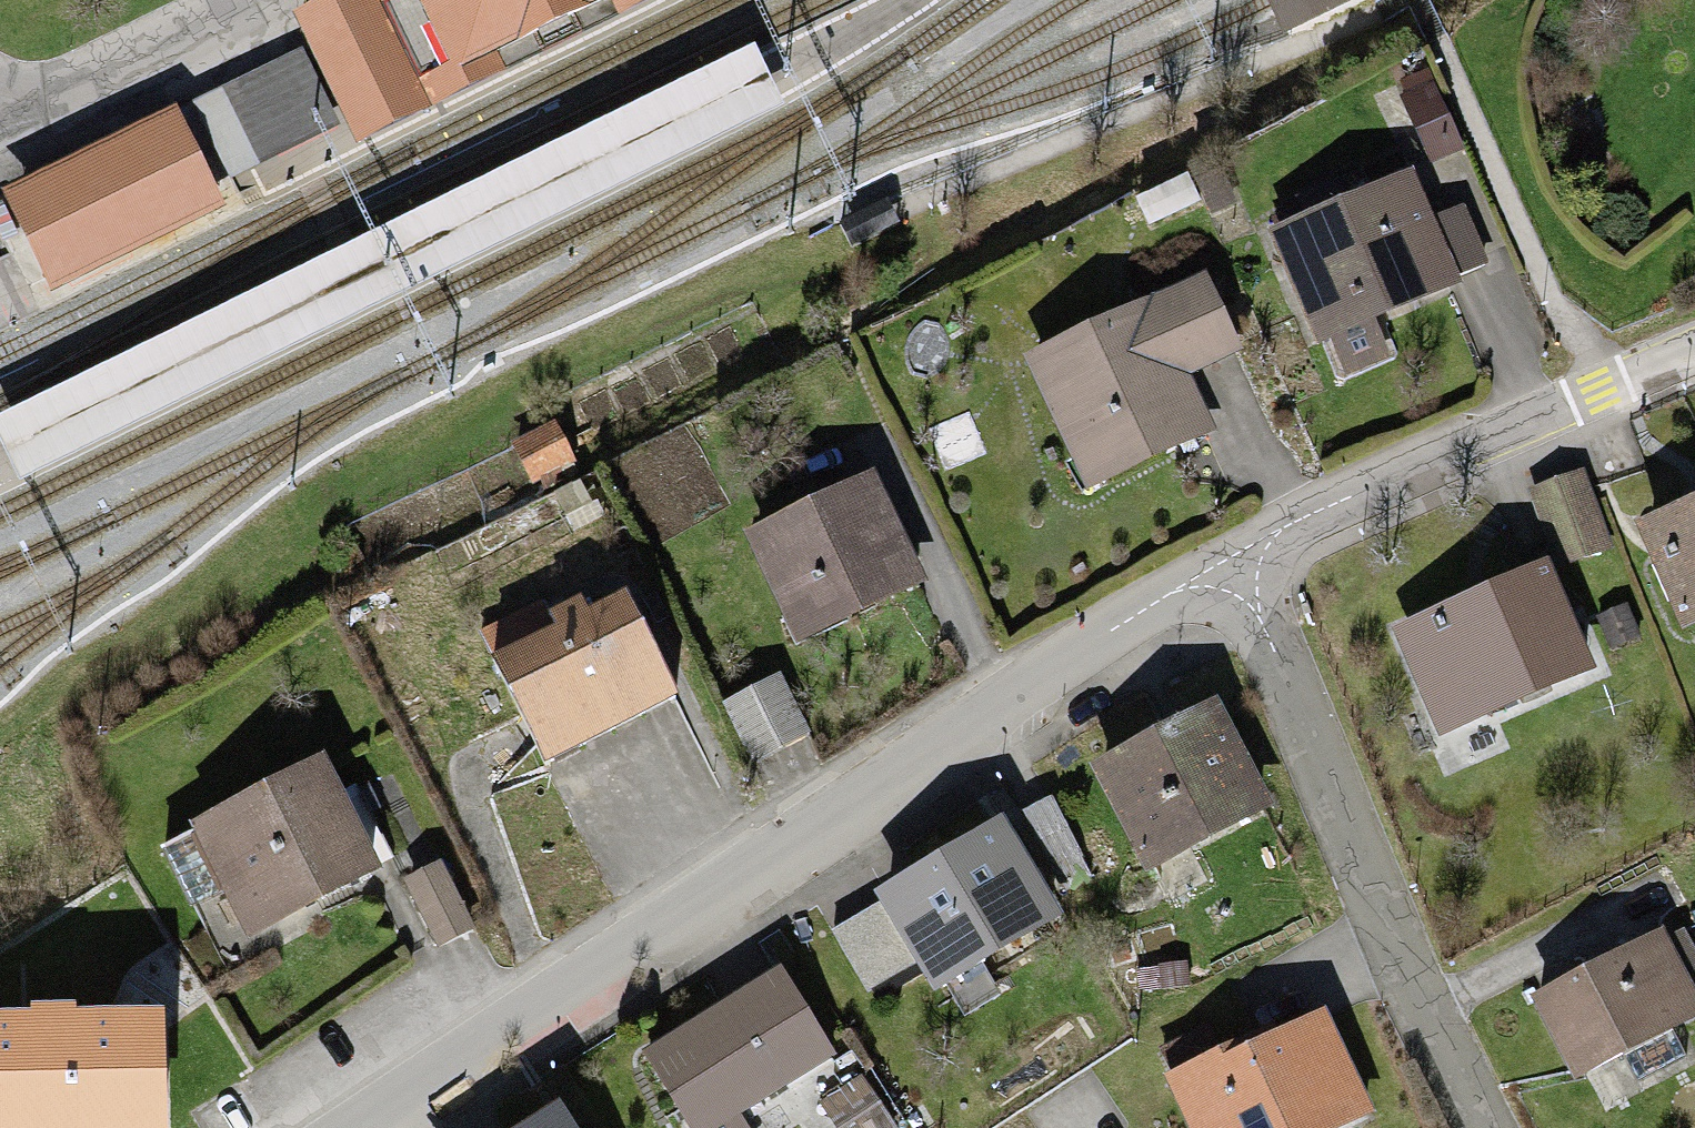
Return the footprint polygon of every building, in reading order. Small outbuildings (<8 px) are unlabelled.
[(293,11),(308,44),(355,137),(631,0),(316,0),(293,11)] [(1294,34),(1363,0),(1277,0),(1294,34)] [(308,44),(190,101),(229,180),(346,123),(308,44)] [(0,422),(0,441),(17,474),(782,99),(756,50),(0,422)] [(172,106),(6,187),(16,207),(182,126),(172,106)] [(182,126),(16,207),(49,275),(215,194),(182,126)] [(1413,189),(1272,250),(1321,363),(1462,301),(1457,290),(1489,276),(1465,222),(1434,236),(1413,189)] [(215,194),(49,275),(57,291),(223,210),(215,194)] [(894,211),(887,197),(840,221),(847,234),(854,247),(901,223),(894,211)] [(1204,304),(1033,374),(1084,496),(1212,444),(1186,381),(1229,363),(1204,304)] [(541,431),(519,441),(535,475),(568,459),(552,425),(541,431)] [(876,480),(752,537),(797,634),(921,577),(876,480)] [(1608,560),(1583,488),(1528,507),(1553,579),(1608,560)] [(1647,547),(1683,641),(1694,636),(1694,529),(1647,547)] [(1555,585),(1402,643),(1444,754),(1597,697),(1555,585)] [(543,607),(480,637),(540,761),(676,695),(630,601),(590,620),(579,598),(547,614),(543,607)] [(781,692),(731,716),(757,771),(808,747),(781,692)] [(1222,722),(1102,783),(1156,887),(1275,825),(1222,722)] [(322,758),(195,824),(250,929),(377,863),(322,758)] [(1016,841),(892,915),(949,1009),(1072,936),(1016,841)] [(441,864),(409,880),(440,943),(472,928),(441,864)] [(1535,1010),(1572,1089),(1694,1032),(1694,996),(1672,946),(1535,1010)] [(650,1051),(696,1127),(745,1127),(735,1111),(829,1054),(780,973),(650,1051)] [(1176,1103),(1188,1127),(1371,1127),(1327,1034),(1176,1103)] [(0,1048),(0,1127),(172,1127),(173,1049),(0,1048)] [(524,1127),(572,1127),(558,1106),(524,1127)]
